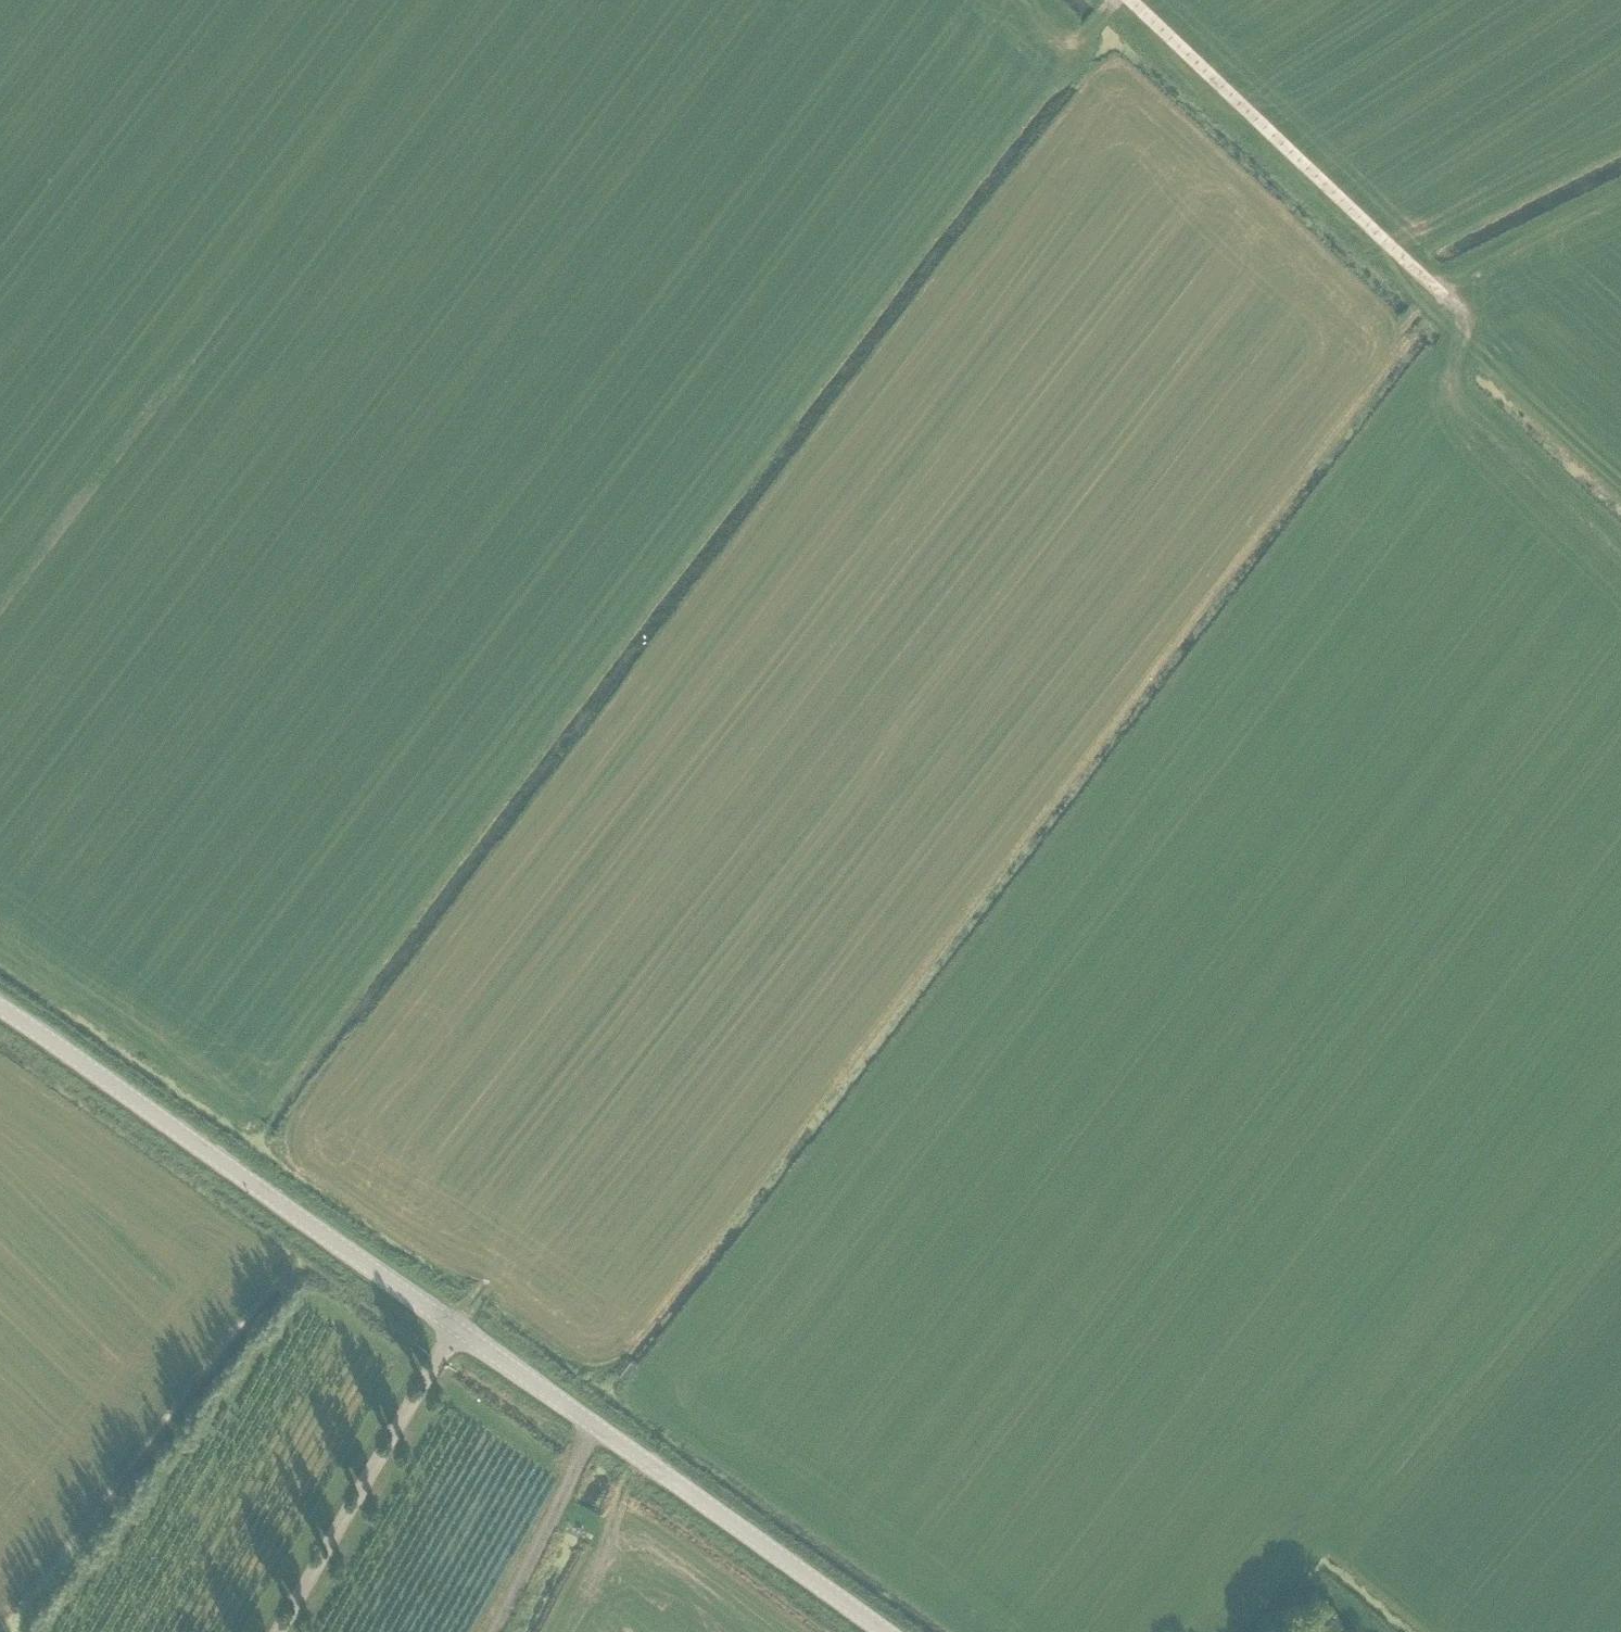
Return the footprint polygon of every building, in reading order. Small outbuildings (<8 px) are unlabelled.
[(597,1460),(580,1493),(599,1503),(616,1470),(597,1460)]
